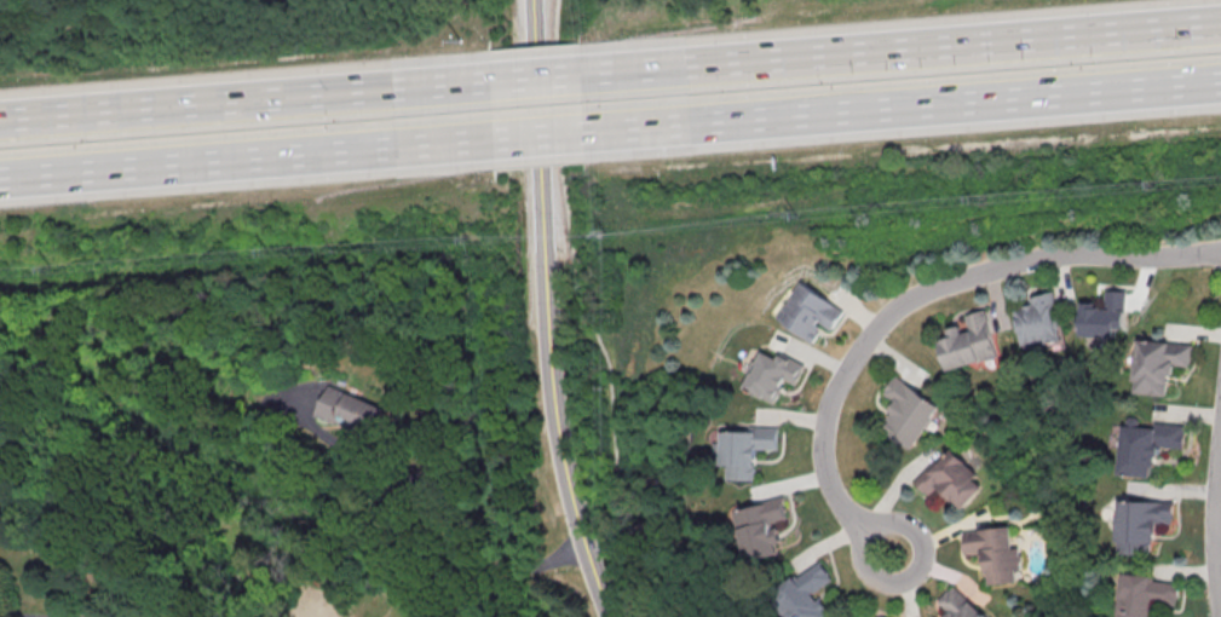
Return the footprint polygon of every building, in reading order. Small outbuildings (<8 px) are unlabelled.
[(811,342),(822,325),(830,330),(843,310),(799,282),(775,318),(811,342)] [(1114,336),(1114,328),(1124,328),(1124,290),(1101,289),(1101,302),(1079,301),(1078,335),(1114,336)] [(1012,308),(1021,347),(1061,339),(1051,291),(1024,297),(1026,305),(1012,308)] [(946,369),(997,356),(985,309),(962,315),(964,324),(946,328),(948,337),(939,339),(946,369)] [(1191,344),(1133,339),(1128,392),(1166,395),(1169,364),(1189,366),(1191,344)] [(804,364),(778,353),(776,358),(759,350),(742,389),(773,402),(783,379),(795,384),(804,364)] [(880,430),(912,449),(939,403),(892,376),(882,393),(897,401),(880,430)] [(316,416),(334,422),(335,420),(375,435),(385,407),(327,385),(316,416)] [(1184,425),(1154,422),(1153,427),(1137,426),(1138,418),(1125,417),(1124,425),(1112,424),(1110,443),(1119,443),(1116,473),(1152,477),(1155,446),(1182,448),(1184,425)] [(778,427),(748,426),(748,431),(720,430),(719,464),(727,464),(727,479),(755,480),(756,448),(777,449),(778,427)] [(959,508),(982,487),(973,478),(976,475),(950,446),(913,481),(927,496),(938,486),(959,508)] [(780,554),(778,543),(781,543),(777,521),(788,518),(783,498),(735,509),(746,561),(780,554)] [(1172,501),(1116,500),(1115,554),(1152,554),(1152,522),(1172,522),(1172,501)] [(962,530),(963,554),(985,553),(987,584),(1020,581),(1017,548),(1011,548),(1010,527),(962,530)] [(815,591),(833,579),(820,561),(771,593),(788,616),(832,616),(815,591)] [(1152,584),(1153,574),(1117,573),(1115,616),(1154,616),(1154,605),(1177,606),(1177,585),(1152,584)] [(944,608),(936,616),(988,616),(953,584),(937,601),(944,608)]
